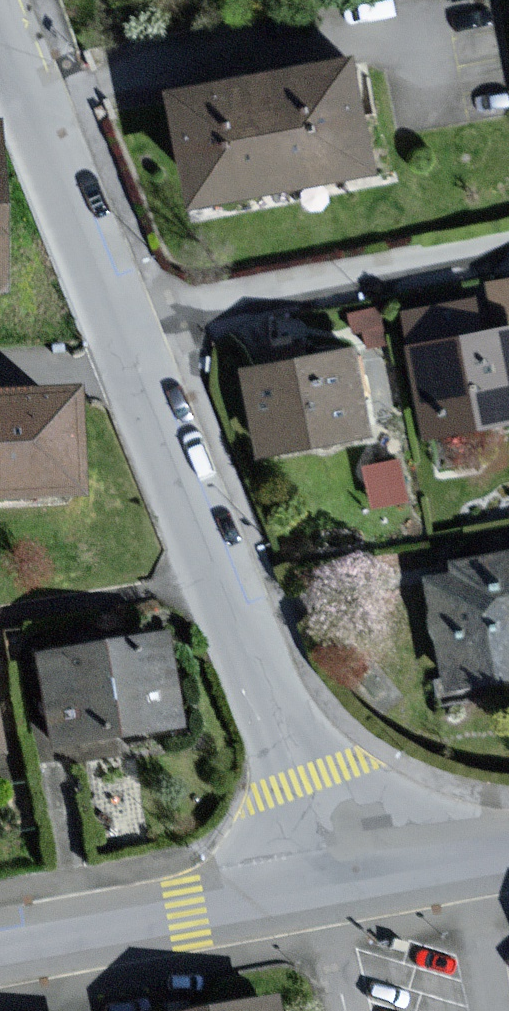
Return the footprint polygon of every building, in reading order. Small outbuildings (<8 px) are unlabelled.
[(377,51),(195,84),(215,194),(397,161),(377,51)] [(493,284),(496,298),(415,311),(436,436),(508,424),(508,281),(493,284)] [(364,345),(250,368),(269,459),(383,436),(364,345)] [(92,497),(87,385),(0,390),(0,501),(92,497)] [(463,554),(464,568),(440,571),(453,686),(508,679),(508,548),(463,554)] [(173,631),(40,650),(54,747),(187,728),(173,631)] [(186,1010),(280,1010),(278,996),(186,1010)]
